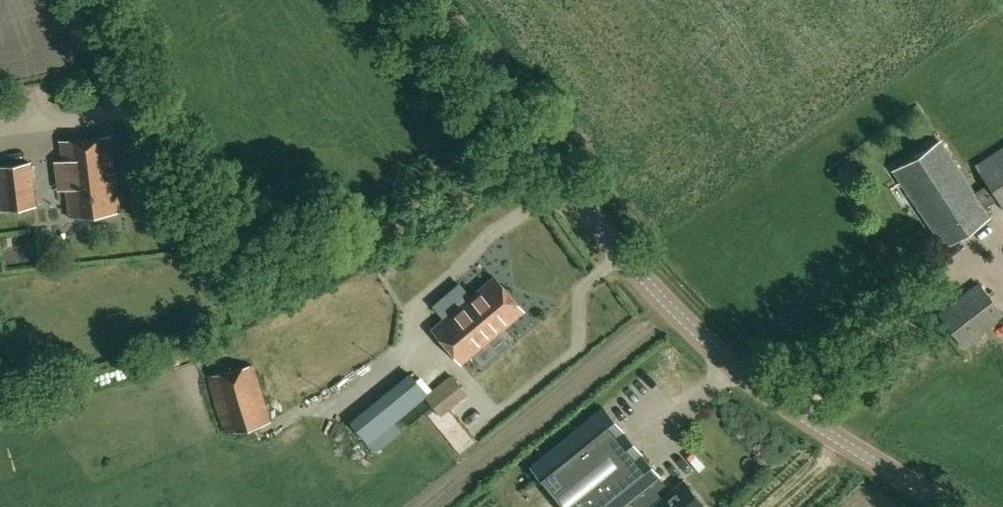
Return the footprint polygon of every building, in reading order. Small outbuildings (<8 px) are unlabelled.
[(68,217),(118,211),(109,136),(59,142),(61,159),(53,161),(57,190),(65,189),(68,217)] [(939,140),(894,169),(944,246),(989,217),(982,205),(995,197),(986,184),(973,192),(939,140)] [(995,197),(1002,209),(1002,147),(975,166),(986,184),(995,197)] [(0,166),(0,206),(0,209),(34,205),(29,163),(0,166)] [(392,268),(389,265),(385,264),(381,266),(380,270),(383,274),(387,275),(391,273),(392,268)] [(432,328),(447,346),(508,293),(494,276),(432,328)] [(1002,317),(1002,316),(978,283),(948,305),(949,308),(939,315),(963,347),(1002,317)] [(461,363),(523,311),(508,293),(447,346),(461,363)] [(251,364),(206,376),(224,433),(269,422),(251,364)] [(468,395),(457,380),(452,375),(427,396),(425,398),(441,417),(468,395)] [(427,396),(410,376),(352,425),(362,438),(369,445),(425,398),(427,396)] [(662,478),(604,407),(531,466),(564,506),(626,506),(661,479),(662,478)] [(684,480),(671,491),(661,479),(633,502),(637,506),(704,506),(705,506),(684,480)]
